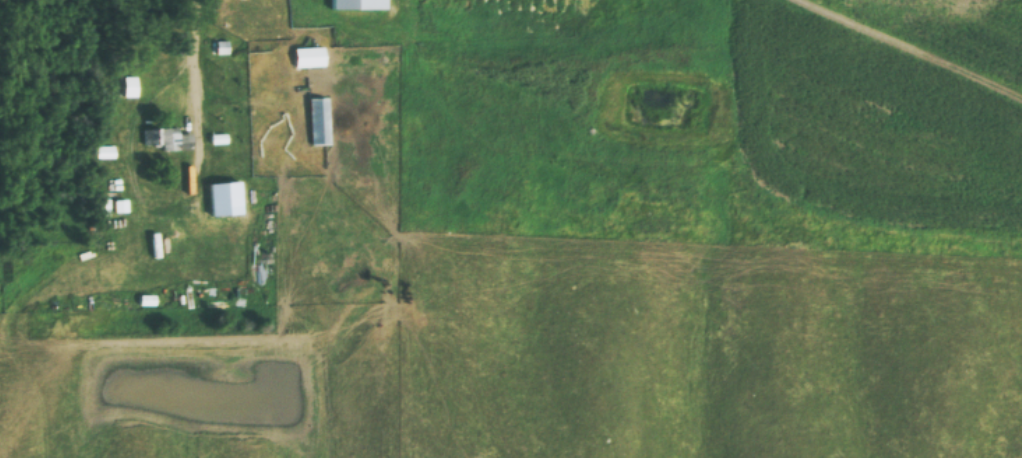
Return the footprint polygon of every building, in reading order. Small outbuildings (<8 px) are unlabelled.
[(386,8),(386,0),(330,0),(330,9),(386,8)] [(294,47),(294,66),(324,66),(324,47),(294,47)] [(136,77),(126,77),(126,95),(136,95),(136,77)] [(329,145),(327,96),(308,96),(309,145),(329,145)] [(192,150),(192,132),(178,132),(178,127),(143,127),(143,146),(160,146),(160,150),(192,150)] [(208,182),(210,216),(242,215),(240,181),(208,182)]
